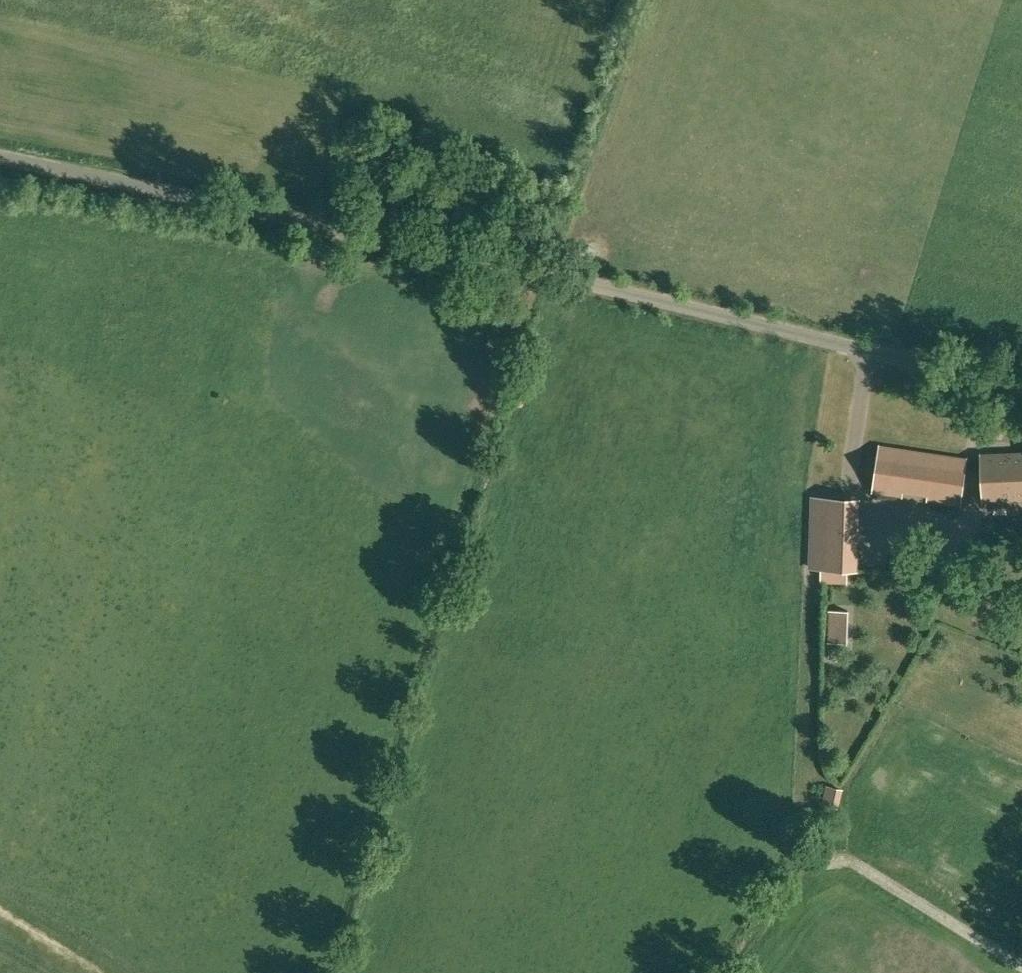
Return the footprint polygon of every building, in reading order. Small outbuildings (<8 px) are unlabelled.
[(967,461),(863,446),(856,489),(961,505),(967,461)] [(1019,501),(1017,453),(981,455),(983,502),(1019,501)] [(793,568),(804,568),(804,581),(829,582),(829,569),(832,569),(834,500),(795,499),(793,568)] [(831,611),(831,643),(848,644),(849,612),(831,611)]
